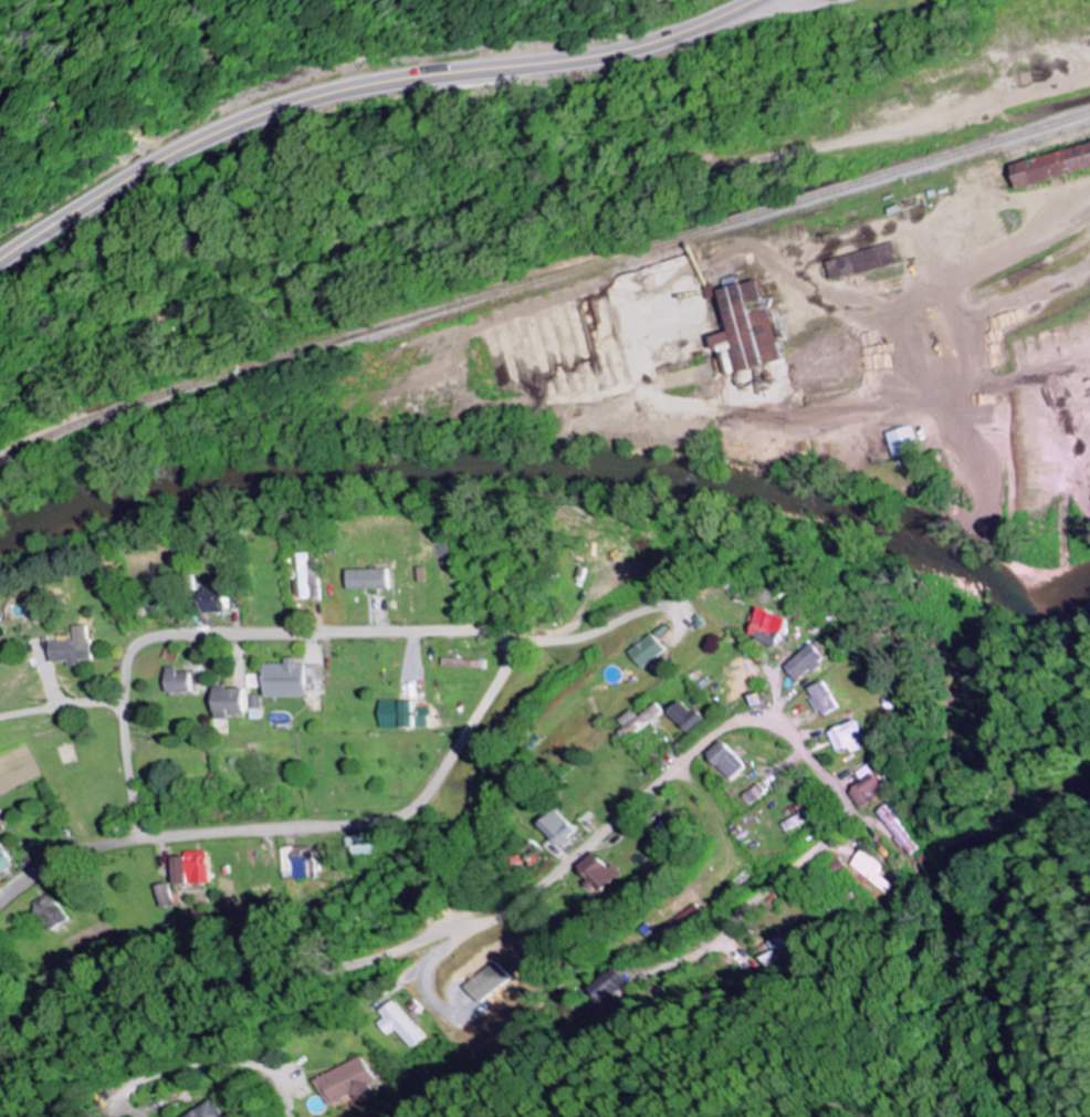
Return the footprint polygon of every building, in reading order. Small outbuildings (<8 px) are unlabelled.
[(1009,190),(1089,169),(1089,154),(1087,143),(1003,165),(1009,190)] [(780,362),(767,310),(746,315),(744,307),(759,304),(754,281),(714,291),(724,334),(707,338),(711,355),(721,352),(727,376),(780,362)] [(891,457),(918,453),(914,427),(887,432),(891,457)] [(298,553),(300,599),(310,599),(308,553),(298,553)] [(390,569),(349,570),(350,589),(390,588),(390,569)] [(230,591),(210,591),(209,610),(230,611),(230,591)] [(781,618),(753,609),(744,637),(772,646),(781,618)] [(619,653),(632,669),(656,651),(643,634),(619,653)] [(820,661),(810,645),(779,665),(789,681),(820,661)] [(177,655),(164,649),(160,658),(172,663),(177,655)] [(478,659),(438,658),(438,668),(478,668),(478,659)] [(166,692),(191,691),(190,672),(178,672),(178,667),(166,668),(166,692)] [(832,710),(823,682),(804,688),(813,716),(832,710)] [(676,698),(662,711),(682,733),(696,720),(676,698)] [(420,709),(411,708),(411,701),(375,700),(374,727),(420,728),(420,709)] [(633,717),(627,710),(611,722),(623,739),(660,711),(653,702),(633,717)] [(831,752),(846,748),(848,753),(863,749),(854,720),(824,730),(831,752)] [(740,766),(716,740),(700,755),(724,781),(740,766)] [(863,809),(885,789),(870,773),(848,793),(863,809)] [(760,792),(753,783),(737,797),(745,806),(760,792)] [(921,848),(899,820),(906,813),(896,800),(877,815),(910,856),(921,848)] [(778,823),(781,831),(809,819),(803,804),(794,808),(797,815),(778,823)] [(571,832),(548,809),(531,825),(554,848),(571,832)] [(336,837),(341,858),(366,853),(361,831),(336,837)] [(12,865),(0,844),(0,872),(12,865)] [(878,875),(884,867),(860,849),(847,866),(886,894),(892,885),(878,875)] [(170,885),(203,884),(202,853),(170,853),(170,885)] [(567,868),(588,894),(613,874),(605,864),(599,868),(586,853),(567,868)] [(153,907),(166,906),(164,884),(150,886),(153,907)] [(43,932),(62,922),(46,893),(27,903),(43,932)] [(698,915),(690,904),(668,920),(677,931),(698,915)] [(759,965),(794,954),(791,943),(782,945),(780,937),(765,942),(769,955),(757,959),(759,965)] [(463,988),(475,1004),(509,977),(497,961),(463,988)] [(597,1003),(623,983),(612,967),(585,988),(597,1003)] [(401,1048),(417,1038),(394,1001),(377,1011),(381,1019),(374,1023),(382,1036),(390,1031),(401,1048)] [(363,1085),(371,1081),(362,1058),(311,1079),(322,1106),(347,1096),(349,1101),(367,1093),(363,1085)] [(218,1102),(193,1116),(227,1116),(218,1102)]
